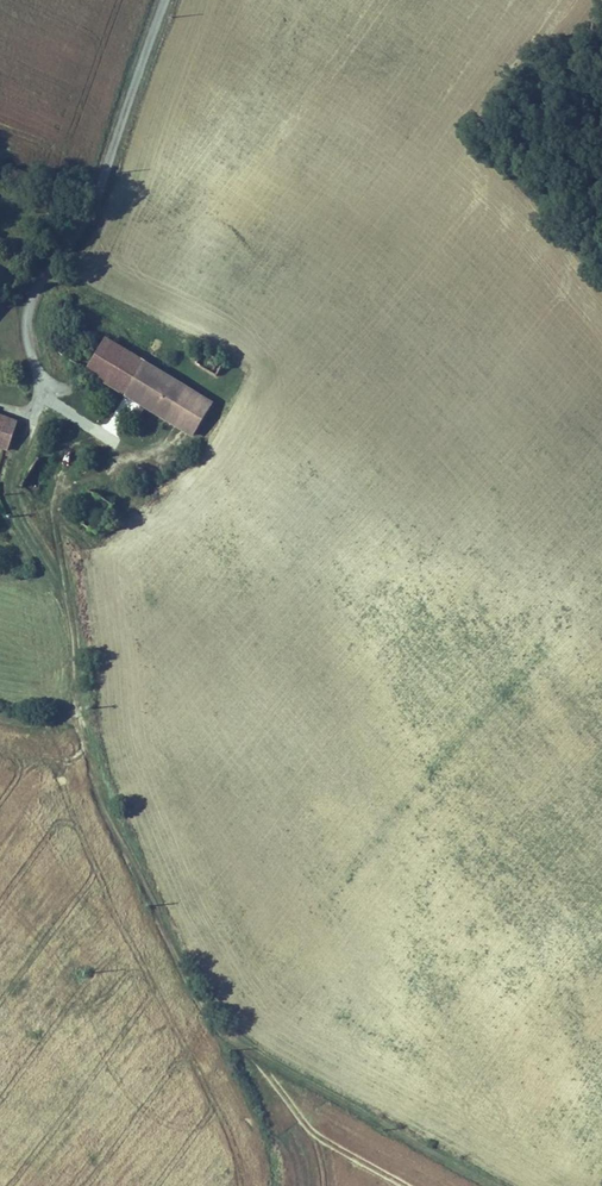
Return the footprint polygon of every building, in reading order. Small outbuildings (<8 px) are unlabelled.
[(60,355),(171,422),(192,389),(97,332),(87,348),(70,338),(60,355)] [(197,363),(215,375),(223,364),(205,352),(197,363)] [(212,401),(192,389),(171,422),(192,435),(212,401)] [(16,423),(0,418),(0,450),(5,452),(16,423)]
